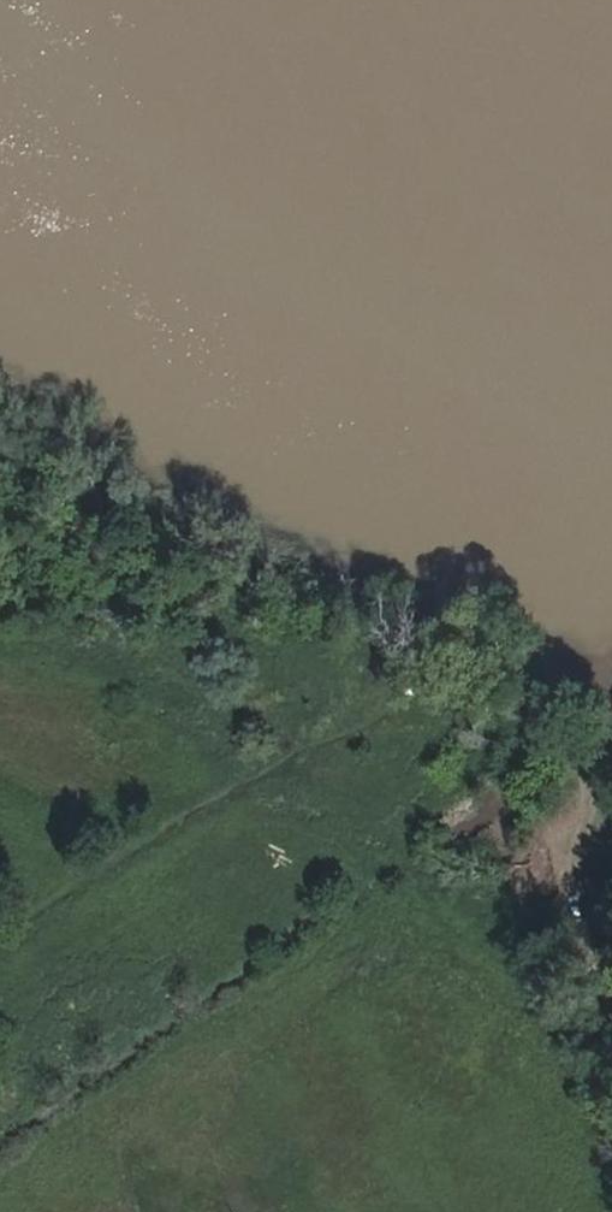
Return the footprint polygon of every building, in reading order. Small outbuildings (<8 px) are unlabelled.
[(611,724),(611,686),(598,719),(611,724)]
